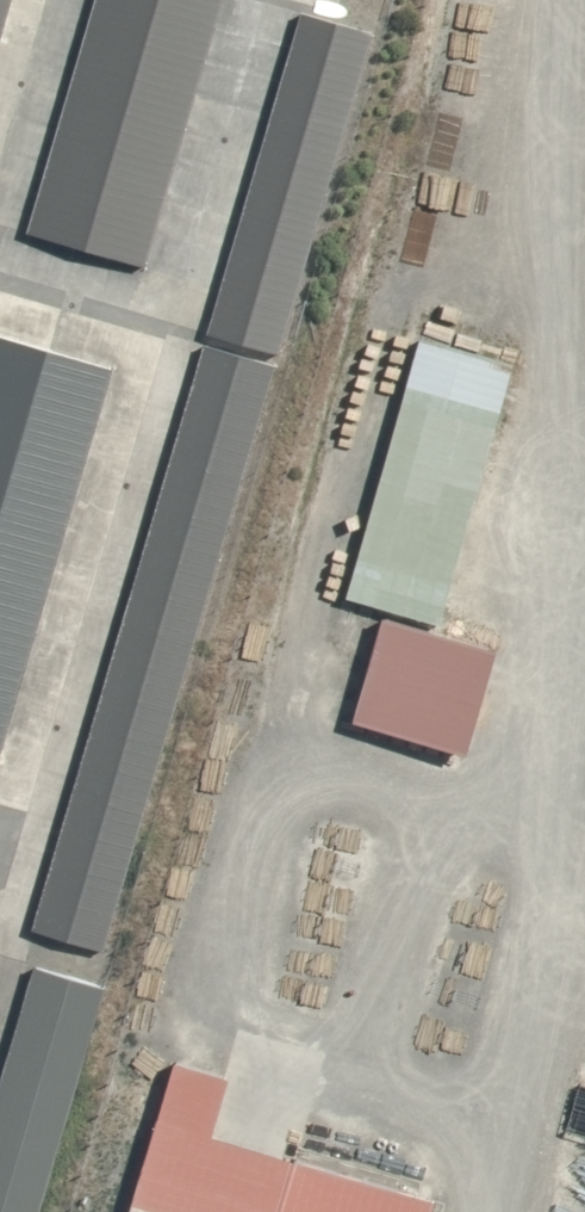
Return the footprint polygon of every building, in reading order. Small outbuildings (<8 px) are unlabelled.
[(20,0),(0,0),(0,66),(20,0)] [(33,236),(152,270),(230,0),(101,0),(33,236)] [(286,358),(379,37),(306,16),(213,337),(286,358)] [(119,373),(0,336),(0,761),(6,763),(119,373)] [(411,390),(509,419),(523,373),(425,344),(411,390)] [(111,955),(282,370),(210,347),(35,932),(111,955)] [(348,601),(446,630),(509,419),(411,390),(348,601)] [(508,655),(389,620),(358,726),(476,761),(508,655)] [(111,993),(39,972),(0,1105),(0,1211),(47,1211),(111,993)] [(139,1211),(443,1211),(445,1206),(222,1141),(240,1084),(182,1066),(139,1211)]
